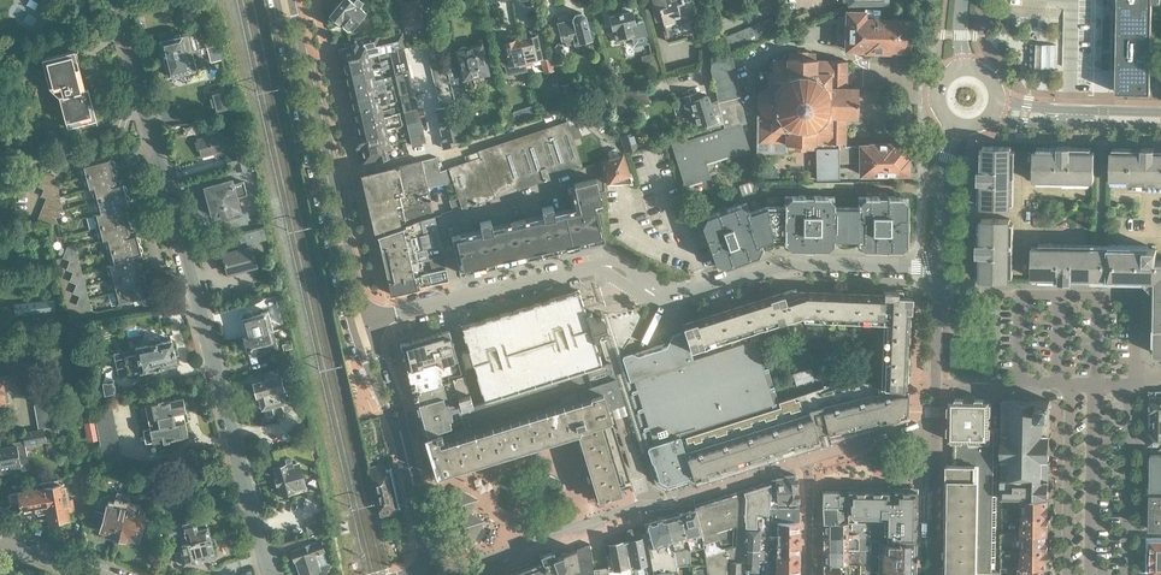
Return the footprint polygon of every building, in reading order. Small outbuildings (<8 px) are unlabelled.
[(141,2),(144,12),(162,7),(160,0),(149,0),(141,2)] [(209,16),(204,0),(194,0),(199,18),(209,16)] [(354,2),(352,0),(331,0),(325,6),(332,12),(330,14),(339,22),(341,19),(354,2)] [(354,2),(341,19),(344,21),(343,23),(344,27),(348,31),(351,30),(367,12),(359,6),(362,2),(360,0),(356,0),(354,2)] [(388,9),(384,0),(372,0),(369,2),(375,15),(388,9)] [(412,27),(424,24),(420,8),(418,8),(416,0),(403,3),(405,12),(402,13),(406,32),(413,30),(412,27)] [(657,20),(662,19),(668,42),(686,37),(685,32),(696,29),(691,11),(694,10),(692,0),(652,0),(657,20)] [(1116,92),(1151,93),(1152,1),(1160,1),(1160,0),(1117,0),(1116,92)] [(616,41),(646,34),(643,20),(634,22),(632,11),(631,11),(630,7),(628,5),(623,7),(621,10),(622,13),(610,16),(616,41)] [(865,50),(888,51),(888,49),(908,50),(908,41),(911,41),(911,20),(864,19),(864,12),(847,11),(846,48),(865,49),(865,50)] [(575,45),(581,43),(580,40),(591,37),(585,15),(580,12),(575,14),(573,17),(573,19),(569,20),(568,16),(565,14),(559,16),(558,19),(564,43),(574,41),(575,45)] [(725,36),(731,50),(778,31),(772,17),(725,36)] [(426,26),(430,41),(438,39),(435,24),(426,26)] [(176,34),(175,30),(172,29),(160,32),(159,34),(161,41),(160,41),(163,52),(160,52),(162,59),(192,51),(198,50),(199,49),(195,32),(182,35),(181,33),(176,34)] [(520,38),(526,63),(528,74),(533,73),(531,63),(533,62),(532,59),(542,57),(537,35),(536,35),(534,29),(526,31),(527,37),(520,38)] [(405,42),(402,32),(378,38),(378,35),(357,40),(358,43),(350,45),(350,47),(339,49),(342,61),(398,48),(404,47),(403,43),(405,42)] [(526,63),(525,61),(520,38),(514,40),(512,34),(504,36),(505,42),(504,42),(509,64),(519,62),(520,67),(521,66),(524,79),(525,79),(528,93),(534,92),(530,77),(529,77),(527,70),(526,63)] [(215,35),(203,39),(206,47),(217,43),(215,35)] [(427,52),(440,48),(438,41),(425,45),(427,52)] [(552,56),(561,54),(562,54),(558,41),(549,43),(552,56)] [(456,50),(462,73),(457,74),(455,68),(448,69),(457,108),(470,105),(467,89),(476,86),(473,76),(489,73),(481,43),(456,50)] [(407,59),(404,47),(398,48),(342,61),(345,73),(381,65),(388,63),(388,59),(380,61),(379,57),(391,55),(393,62),(407,59)] [(429,58),(442,55),(440,48),(427,52),(429,58)] [(192,51),(162,59),(164,66),(166,65),(169,76),(171,75),(172,78),(189,73),(188,71),(191,70),(191,69),(202,66),(198,50),(192,51)] [(59,96),(68,128),(96,120),(88,88),(85,89),(74,51),(42,59),(49,88),(50,87),(59,96)] [(807,53),(807,51),(797,51),(797,53),(788,53),(788,60),(773,60),(773,62),(770,67),(766,72),(759,72),(759,93),(757,97),(757,103),(758,107),(758,151),(787,152),(787,148),(795,149),(795,151),(805,151),(805,149),(817,149),(818,180),(841,180),(841,159),(861,158),(861,174),(908,174),(908,158),(906,158),(906,145),(894,145),(894,144),(871,144),(871,145),(846,146),(845,125),(849,125),(850,124),(851,124),(852,123),(853,122),(853,121),(853,120),(854,117),(857,117),(857,88),(846,88),(846,60),(815,60),(815,53),(807,53)] [(686,183),(710,176),(705,161),(748,147),(740,123),(739,122),(735,103),(740,102),(738,95),(741,95),(731,53),(712,61),(710,69),(717,98),(722,123),(707,128),(671,139),(686,183)] [(656,78),(664,75),(658,54),(650,56),(656,78)] [(442,55),(429,58),(430,65),(443,62),(442,55)] [(551,57),(540,60),(543,73),(554,71),(551,57)] [(396,75),(404,73),(410,71),(407,59),(393,62),(396,75)] [(432,72),(445,69),(443,62),(430,65),(432,72)] [(390,68),(389,65),(382,66),(381,65),(345,73),(348,85),(384,77),(382,70),(390,68)] [(445,69),(432,72),(434,79),(447,75),(445,69)] [(391,75),(384,77),(348,85),(351,98),(398,86),(412,83),(410,71),(404,73),(396,75),(391,76),(391,75)] [(666,84),(679,80),(676,73),(664,76),(666,84)] [(625,89),(620,74),(614,75),(619,91),(625,89)] [(435,85),(448,82),(447,75),(434,79),(435,85)] [(625,86),(634,86),(634,78),(625,79),(625,86)] [(448,82),(435,85),(437,92),(450,89),(448,82)] [(565,107),(576,104),(571,82),(560,85),(565,107)] [(408,92),(409,97),(415,95),(412,83),(398,86),(399,90),(400,94),(408,92)] [(616,113),(650,102),(644,85),(610,95),(616,113)] [(395,91),(399,90),(398,86),(351,98),(354,110),(390,102),(397,100),(395,91)] [(223,87),(209,91),(214,112),(228,109),(223,87)] [(438,99),(452,96),(450,89),(437,92),(438,99)] [(707,128),(722,123),(717,98),(709,100),(707,95),(697,98),(696,91),(677,96),(685,122),(696,119),(698,125),(705,122),(707,128)] [(410,101),(402,103),(404,112),(418,108),(415,95),(409,97),(410,101)] [(452,96),(438,99),(440,106),(453,102),(452,96)] [(391,107),(390,102),(354,110),(357,122),(395,113),(393,107),(391,107)] [(457,138),(462,137),(454,104),(435,109),(443,141),(441,142),(443,148),(459,143),(457,138)] [(513,111),(516,122),(536,115),(533,105),(513,111)] [(415,122),(421,120),(418,108),(404,112),(406,119),(414,117),(415,122)] [(579,108),(565,113),(567,120),(581,115),(579,108)] [(395,113),(357,122),(360,134),(395,126),(402,125),(399,112),(395,113)] [(568,122),(573,138),(581,136),(575,119),(568,122)] [(234,147),(227,120),(215,123),(215,121),(203,124),(207,136),(197,138),(202,156),(234,147)] [(410,136),(424,133),(421,120),(415,122),(416,126),(408,128),(410,136)] [(573,138),(568,122),(567,121),(479,151),(481,157),(440,170),(437,156),(422,160),(421,159),(363,174),(369,200),(428,187),(453,182),(458,197),(450,200),(454,210),(583,167),(573,138)] [(395,126),(360,134),(354,136),(357,148),(398,139),(395,126)] [(652,143),(650,135),(637,139),(634,131),(621,135),(626,151),(652,143)] [(424,133),(410,136),(412,145),(426,142),(424,133)] [(405,137),(398,139),(357,148),(360,162),(377,158),(378,161),(409,153),(405,137)] [(979,169),(978,169),(979,202),(981,202),(981,206),(1012,207),(1012,203),(1014,203),(1015,150),(1013,150),(1013,146),(982,145),(982,149),(979,149),(979,169)] [(1058,147),(1038,146),(1038,149),(1034,149),(1033,180),(1037,180),(1037,182),(1090,183),(1090,180),(1094,181),(1095,150),(1091,150),(1091,147),(1071,147),(1071,146),(1058,146),(1058,147)] [(1110,150),(1110,178),(1113,179),(1113,181),(1130,181),(1129,186),(1160,187),(1160,149),(1154,149),(1154,148),(1142,147),(1142,148),(1113,147),(1113,150),(1110,150)] [(235,164),(245,162),(254,160),(251,148),(225,155),(228,166),(235,164)] [(632,183),(622,154),(605,159),(598,162),(603,176),(606,175),(607,184),(632,183)] [(83,176),(114,168),(114,167),(115,165),(115,162),(112,160),(111,155),(80,163),(83,176)] [(245,162),(235,164),(237,171),(247,169),(245,162)] [(115,169),(114,168),(83,176),(87,189),(91,188),(118,181),(116,176),(118,174),(117,171),(115,169)] [(41,180),(57,186),(55,177),(39,171),(36,178),(41,180)] [(605,191),(604,177),(574,184),(574,183),(566,185),(572,208),(553,212),(552,206),(541,209),(542,216),(539,216),(540,220),(525,223),(524,220),(510,223),(511,226),(496,230),(495,226),(492,227),(491,220),(480,223),(481,230),(452,236),(460,273),(605,240),(597,208),(603,207),(600,193),(605,191)] [(44,189),(59,195),(57,186),(41,180),(39,187),(44,189)] [(122,180),(118,181),(91,188),(94,201),(126,193),(125,192),(127,189),(126,186),(123,185),(122,180)] [(233,183),(232,180),(205,187),(213,216),(224,214),(226,219),(239,216),(238,210),(239,209),(236,197),(247,194),(243,181),(233,183)] [(376,230),(432,210),(430,201),(431,200),(428,187),(369,200),(376,230)] [(46,198),(61,203),(59,195),(44,189),(41,196),(46,198)] [(126,194),(126,193),(94,201),(98,213),(124,207),(129,205),(128,201),(129,198),(128,195),(126,194)] [(719,269),(765,253),(761,243),(774,239),(785,239),(785,249),(835,249),(835,238),(859,239),(858,249),(908,249),(909,196),(858,196),(858,205),(835,205),(835,195),(785,195),(785,206),(768,207),(751,212),(747,202),(701,218),(719,269)] [(63,209),(61,203),(46,198),(44,205),(59,210),(63,209)] [(41,212),(55,217),(60,216),(59,210),(44,205),(41,212)] [(124,207),(98,213),(93,215),(97,227),(128,219),(127,218),(129,216),(128,213),(126,211),(124,207)] [(57,223),(55,217),(41,212),(38,219),(51,224),(57,223)] [(413,237),(433,233),(438,232),(435,216),(421,221),(377,236),(377,237),(378,236),(381,247),(396,244),(395,242),(406,239),(413,238),(413,237)] [(978,222),(978,242),(977,242),(977,255),(978,255),(977,275),(981,275),(981,279),(1010,280),(1010,276),(1013,276),(1014,223),(1011,222),(1011,219),(981,218),(981,222),(978,222)] [(100,240),(131,232),(130,227),(131,225),(130,222),(128,220),(128,219),(97,227),(100,240)] [(228,273),(257,265),(251,245),(268,240),(264,228),(239,235),(241,243),(232,245),(234,252),(223,255),(228,273)] [(131,232),(100,240),(100,241),(105,240),(108,252),(139,244),(139,243),(140,240),(139,237),(137,236),(136,231),(131,232)] [(418,244),(419,250),(441,245),(438,232),(433,233),(413,237),(413,238),(415,244),(418,244)] [(418,244),(415,244),(408,246),(406,239),(395,242),(396,244),(381,247),(381,248),(382,248),(385,260),(399,257),(398,255),(419,250),(418,244)] [(1108,281),(1109,244),(1104,244),(1039,243),(1039,245),(1032,245),(1031,277),(1039,277),(1039,279),(1059,280),(1059,281),(1072,281),(1072,280),(1104,281),(1108,281)] [(71,256),(78,259),(75,247),(68,244),(62,258),(69,261),(71,256)] [(139,244),(108,252),(111,264),(107,266),(138,258),(143,257),(141,252),(143,250),(142,246),(139,245),(139,244)] [(1108,281),(1145,281),(1153,290),(1152,344),(1155,345),(1155,354),(1160,354),(1160,260),(1156,260),(1157,248),(1149,248),(1149,245),(1109,244),(1108,281)] [(428,260),(426,250),(419,251),(419,250),(398,255),(399,257),(385,260),(387,268),(421,260),(422,261),(428,260)] [(446,268),(443,255),(429,258),(432,271),(446,268)] [(75,268),(81,271),(78,259),(71,256),(69,261),(66,269),(73,272),(75,268)] [(139,263),(138,258),(107,266),(110,279),(141,270),(143,267),(142,264),(139,263)] [(388,281),(424,273),(422,261),(421,260),(387,268),(389,280),(388,280),(388,281)] [(78,280),(84,282),(81,271),(75,268),(73,272),(69,281),(76,284),(78,280)] [(424,273),(388,281),(391,293),(390,293),(390,294),(396,293),(449,280),(446,268),(424,273)] [(141,270),(110,279),(114,292),(145,283),(146,280),(145,277),(143,275),(141,270)] [(82,292),(87,294),(84,282),(78,280),(76,284),(73,293),(80,296),(82,292)] [(117,305),(148,297),(147,292),(148,289),(147,286),(145,284),(145,283),(114,292),(108,293),(111,305),(117,304),(117,305)] [(911,296),(903,296),(903,291),(898,291),(898,290),(882,289),(882,296),(788,292),(683,325),(684,330),(673,333),(665,348),(637,357),(632,353),(624,356),(623,356),(622,358),(629,381),(633,391),(631,393),(634,395),(636,401),(638,409),(637,411),(640,412),(645,428),(643,430),(646,431),(650,445),(649,445),(647,448),(652,461),(654,462),(659,480),(663,482),(667,484),(693,475),(693,477),(694,480),(708,475),(707,474),(707,471),(819,440),(817,433),(827,430),(829,434),(907,414),(907,389),(880,387),(880,388),(871,387),(869,382),(853,381),(852,377),(778,401),(756,333),(792,321),(802,318),(883,322),(880,374),(907,375),(909,310),(910,310),(911,296)] [(485,400),(555,379),(601,365),(595,344),(600,342),(599,337),(600,334),(608,332),(602,316),(596,317),(594,317),(593,316),(592,314),(587,315),(583,303),(579,291),(463,327),(469,348),(461,351),(465,365),(473,362),(485,400)] [(91,308),(87,294),(82,292),(80,296),(76,305),(90,311),(91,308)] [(278,301),(277,294),(262,298),(264,305),(278,301)] [(14,305),(15,316),(55,312),(54,301),(14,305)] [(246,338),(273,330),(267,310),(253,314),(253,313),(252,313),(251,312),(250,311),(249,311),(248,311),(246,311),(245,311),(244,311),(243,312),(242,313),(241,314),(241,315),(241,316),(241,317),(241,318),(246,338)] [(643,450),(647,448),(649,445),(650,445),(646,431),(643,430),(645,428),(640,412),(637,411),(638,409),(636,401),(634,395),(631,393),(633,391),(629,381),(622,358),(618,344),(608,314),(606,315),(602,316),(608,332),(621,370),(614,372),(616,378),(623,402),(639,451),(643,450)] [(440,364),(457,359),(453,346),(449,329),(420,338),(402,344),(408,369),(432,362),(439,360),(440,364)] [(273,330),(246,338),(243,338),(246,348),(248,348),(250,356),(262,353),(262,351),(277,347),(273,330)] [(160,342),(159,338),(156,336),(150,337),(147,341),(148,344),(136,347),(137,355),(135,356),(135,354),(124,357),(129,375),(139,373),(138,368),(140,368),(142,375),(156,372),(155,368),(177,363),(175,355),(179,354),(177,347),(173,348),(172,339),(160,342)] [(288,362),(285,354),(275,356),(277,365),(288,362)] [(277,365),(275,356),(269,358),(271,367),(277,365)] [(432,362),(408,369),(413,392),(421,390),(423,388),(449,381),(447,375),(461,373),(457,359),(440,364),(439,360),(432,362)] [(601,365),(555,379),(561,400),(455,432),(454,428),(449,429),(451,433),(443,436),(441,431),(427,436),(428,440),(426,441),(437,476),(577,433),(579,439),(598,499),(599,503),(610,500),(622,496),(621,493),(620,490),(632,487),(608,411),(612,410),(611,406),(623,402),(616,378),(614,372),(611,364),(602,367),(601,365)] [(293,392),(295,390),(294,386),(291,385),(291,384),(285,386),(285,387),(283,388),(280,376),(278,376),(276,369),(261,373),(263,381),(254,383),(257,395),(260,394),(261,398),(258,399),(257,400),(259,406),(261,407),(263,407),(266,416),(268,417),(274,416),(275,413),(273,405),(292,399),(290,394),(294,393),(293,392)] [(2,401),(4,409),(14,408),(13,397),(14,397),(10,374),(7,375),(7,374),(0,375),(0,402),(2,401)] [(457,392),(415,403),(424,434),(462,422),(458,409),(461,408),(473,405),(465,376),(457,378),(454,383),(457,392)] [(105,395),(117,393),(114,378),(102,380),(105,395)] [(454,383),(453,380),(449,381),(423,388),(421,390),(413,392),(415,403),(457,392),(454,383)] [(1149,417),(1154,417),(1154,415),(1160,415),(1160,393),(1155,393),(1155,396),(1150,396),(1149,417)] [(952,464),(997,465),(998,434),(993,428),(991,428),(991,404),(988,404),(988,401),(984,401),(984,399),(972,398),(971,397),(970,396),(969,396),(968,397),(967,397),(967,398),(966,398),(955,398),(955,403),(952,403),(952,406),(947,406),(947,415),(948,415),(948,426),(947,426),(947,435),(948,435),(948,438),(951,438),(951,442),(952,442),(952,464)] [(186,411),(183,397),(164,400),(164,399),(158,400),(158,402),(140,405),(143,419),(148,418),(150,428),(143,429),(146,444),(163,440),(164,442),(170,441),(169,439),(188,435),(184,411),(186,411)] [(1001,498),(1013,498),(1048,498),(1049,462),(1051,462),(1051,460),(1049,460),(1049,436),(1051,436),(1051,434),(1050,434),(1050,412),(1050,400),(1038,400),(1003,399),(1001,498)] [(55,426),(51,401),(34,404),(38,429),(39,429),(55,426)] [(103,460),(122,456),(112,407),(94,410),(103,460)] [(708,475),(694,480),(695,481),(695,483),(909,421),(908,416),(907,414),(829,434),(827,430),(817,433),(819,440),(707,471),(707,474),(708,475)] [(1149,417),(1149,425),(1149,430),(1160,430),(1160,415),(1154,415),(1154,417),(1149,417)] [(56,431),(57,435),(67,434),(66,431),(65,424),(55,426),(56,431)] [(55,426),(39,429),(38,429),(23,432),(24,440),(2,444),(3,448),(0,448),(0,474),(11,472),(11,470),(21,468),(22,470),(29,469),(26,450),(30,449),(29,444),(47,440),(46,433),(56,431),(55,426)] [(1149,430),(1149,444),(1160,444),(1160,447),(1160,448),(1160,430),(1149,430)] [(306,461),(314,459),(309,441),(274,450),(278,466),(274,467),(276,478),(275,478),(277,483),(274,484),(277,494),(280,493),(281,494),(294,490),(294,489),(304,486),(302,478),(308,476),(306,461)] [(1150,455),(1150,493),(1160,493),(1160,455),(1150,455)] [(654,462),(652,461),(658,480),(667,485),(693,477),(693,475),(667,484),(663,482),(659,480),(654,462)] [(1001,573),(1001,571),(996,571),(997,465),(952,464),(950,574),(1001,574),(1001,573)] [(385,468),(385,466),(370,469),(381,516),(395,512),(395,510),(402,509),(392,467),(385,468)] [(89,490),(92,473),(83,475),(81,488),(89,490)] [(770,505),(772,505),(799,505),(796,475),(784,476),(784,477),(776,478),(776,480),(771,480),(771,483),(770,505)] [(43,482),(49,518),(51,518),(51,521),(57,520),(57,518),(68,516),(68,511),(75,510),(73,499),(69,500),(66,487),(64,488),(63,484),(59,485),(58,480),(43,482)] [(49,518),(43,482),(39,483),(38,486),(27,488),(28,490),(11,493),(15,513),(38,509),(39,517),(38,519),(41,522),(43,519),(49,518)] [(768,531),(768,520),(770,512),(771,512),(772,505),(770,505),(771,483),(744,492),(746,498),(744,520),(746,520),(745,526),(746,526),(760,527),(760,532),(768,532),(768,531)] [(154,503),(176,497),(174,486),(152,492),(154,503)] [(468,517),(470,512),(469,512),(474,504),(471,495),(458,488),(448,507),(462,515),(468,517)] [(894,490),(894,491),(822,489),(822,506),(847,505),(848,515),(848,522),(869,522),(869,536),(869,539),(915,540),(916,490),(894,490)] [(117,540),(130,495),(118,491),(115,501),(109,500),(108,504),(106,504),(104,512),(95,510),(91,525),(102,529),(100,535),(117,540)] [(1150,493),(1150,530),(1160,530),(1160,493),(1150,493)] [(734,558),(736,546),(737,524),(738,500),(736,494),(695,507),(695,508),(702,532),(702,537),(703,543),(705,556),(707,574),(727,574),(727,558),(734,558)] [(146,535),(149,524),(145,523),(147,515),(145,515),(146,510),(140,508),(141,506),(138,505),(140,498),(130,495),(117,540),(128,543),(131,541),(133,537),(138,538),(139,533),(146,535)] [(1048,516),(1048,498),(1013,498),(1013,505),(1023,505),(1023,515),(1048,516)] [(799,519),(799,505),(772,505),(771,512),(771,518),(799,519)] [(848,522),(848,515),(847,505),(822,506),(823,522),(848,522)] [(689,548),(697,545),(703,543),(702,537),(702,532),(695,508),(679,513),(680,514),(688,544),(689,548)] [(183,543),(210,536),(204,512),(189,516),(190,520),(183,522),(183,524),(168,528),(171,538),(181,535),(183,543)] [(468,517),(462,515),(454,529),(474,539),(480,526),(477,516),(470,512),(468,517)] [(675,558),(676,565),(690,564),(690,550),(689,548),(688,544),(680,514),(664,518),(672,548),(675,558)] [(1023,515),(1023,533),(1048,533),(1048,516),(1023,515)] [(664,518),(664,517),(644,522),(652,555),(654,555),(651,561),(653,572),(653,573),(654,573),(654,574),(677,574),(676,569),(676,565),(675,558),(672,548),(664,518)] [(326,529),(327,528),(324,518),(306,523),(308,534),(326,529)] [(799,532),(799,521),(768,520),(768,531),(777,532),(799,532)] [(823,536),(859,536),(869,536),(869,522),(848,522),(823,522),(823,536)] [(777,532),(768,531),(768,532),(760,532),(760,527),(746,526),(745,548),(767,549),(767,542),(767,537),(777,537),(777,532)] [(326,530),(326,529),(308,534),(311,543),(291,550),(294,560),(296,559),(301,574),(302,574),(316,574),(320,574),(318,568),(319,568),(318,566),(327,563),(322,550),(331,546),(328,538),(326,530)] [(654,573),(653,573),(653,572),(648,573),(641,537),(637,538),(640,533),(636,530),(631,539),(629,539),(629,541),(626,541),(632,574),(654,574),(654,573)] [(799,532),(777,532),(777,537),(767,537),(767,542),(776,542),(776,544),(782,544),(782,542),(788,542),(788,543),(799,543),(799,532)] [(1048,533),(1023,533),(1022,550),(1047,550),(1048,533)] [(210,536),(183,543),(182,543),(179,544),(180,549),(176,550),(175,553),(177,561),(180,563),(184,562),(184,563),(193,561),(206,558),(215,555),(213,545),(216,544),(214,536),(210,537),(210,536)] [(859,536),(823,536),(823,549),(847,549),(847,545),(859,545),(859,536)] [(626,541),(622,542),(622,540),(621,538),(609,541),(610,543),(609,543),(604,544),(608,567),(609,574),(632,574),(626,541)] [(914,554),(914,544),(912,542),(879,541),(878,574),(883,574),(913,574),(914,554)] [(767,542),(767,549),(767,553),(799,554),(799,543),(788,543),(788,542),(782,542),(782,544),(776,544),(776,542),(767,542)] [(1149,542),(1149,573),(1160,573),(1160,542),(1149,542)] [(590,543),(576,549),(581,574),(594,574),(594,569),(593,569),(590,543)] [(767,559),(767,553),(767,549),(745,548),(745,559),(749,571),(759,571),(759,562),(762,562),(762,559),(767,560),(767,559)] [(556,556),(553,549),(541,554),(543,561),(549,574),(566,574),(562,554),(556,556)] [(576,549),(562,554),(566,574),(581,574),(576,549)] [(823,563),(870,563),(870,549),(859,549),(847,549),(823,549),(823,563)] [(1022,567),(1042,568),(1047,568),(1047,550),(1022,550),(1022,567)] [(799,565),(799,554),(767,553),(767,559),(767,560),(767,564),(776,564),(776,565),(782,566),(782,563),(787,563),(787,565),(799,565)] [(531,566),(535,574),(549,574),(543,561),(531,566)] [(741,562),(730,562),(729,574),(740,574),(741,562)] [(799,565),(787,565),(787,563),(782,563),(782,566),(776,565),(776,564),(767,564),(767,574),(799,574),(799,565)] [(870,563),(823,563),(823,574),(869,574),(870,563)] [(531,566),(519,571),(521,574),(535,574),(531,566)]
